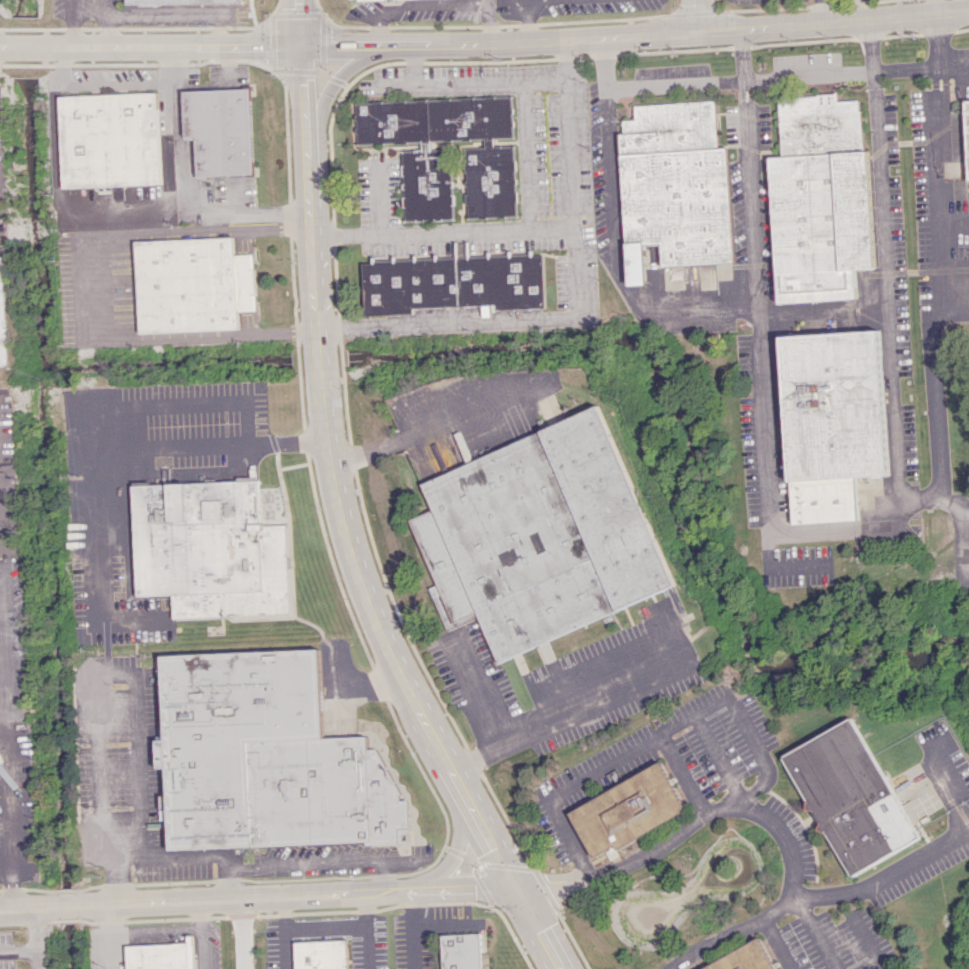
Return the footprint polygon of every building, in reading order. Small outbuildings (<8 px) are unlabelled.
[(185,90),(187,136),(198,136),(199,176),(254,174),(251,88),(185,90)] [(160,92),(61,95),(64,187),(163,184),(160,92)] [(778,303),(856,299),(855,269),(874,268),(868,151),(862,152),(859,99),(836,100),(836,93),(778,97),(781,156),(770,157),(778,303)] [(356,103),(358,145),(423,142),(423,150),(403,151),(406,222),(455,219),(452,150),(433,150),(432,142),(485,140),(486,147),(465,148),(468,219),(518,216),(515,146),(495,147),(495,139),(514,138),(512,96),(356,103)] [(733,263),(727,147),(717,148),(715,101),(634,105),(635,120),(623,120),(624,133),(619,133),(627,285),(646,284),(644,244),(661,243),(662,266),(733,263)] [(139,333),(239,329),(238,311),(257,310),(255,254),(235,254),(235,237),(136,240),(139,333)] [(364,261),(366,315),(415,313),(415,308),(484,306),(484,317),(492,316),(492,310),(546,308),(544,255),(364,261)] [(888,475),(880,330),(781,336),(791,523),(857,520),(855,477),(888,475)] [(674,591),(606,408),(418,479),(430,510),(408,518),(433,585),(429,586),(444,625),(476,613),(493,659),(674,591)] [(134,485),(138,595),(173,594),(174,618),(289,613),(286,523),(260,524),(258,480),(134,485)] [(171,848),(407,841),(408,841),(407,800),(398,800),(398,796),(377,748),(366,749),(365,736),(323,737),(320,650),(163,654),(164,694),(165,696),(166,736),(159,737),(160,766),(168,766),(169,808),(170,811),(171,848)] [(850,875),(918,840),(857,718),(785,754),(813,811),(816,810),(824,827),(826,826),(850,875)] [(591,857),(615,845),(616,847),(687,812),(663,763),(568,810),(591,857)] [(478,933),(439,934),(441,968),(480,968),(478,933)] [(129,968),(196,968),(195,935),(188,935),(188,943),(128,945),(129,968)] [(761,939),(696,968),(775,968),(761,939)] [(347,940),(295,941),(295,968),(347,968),(347,940)]
